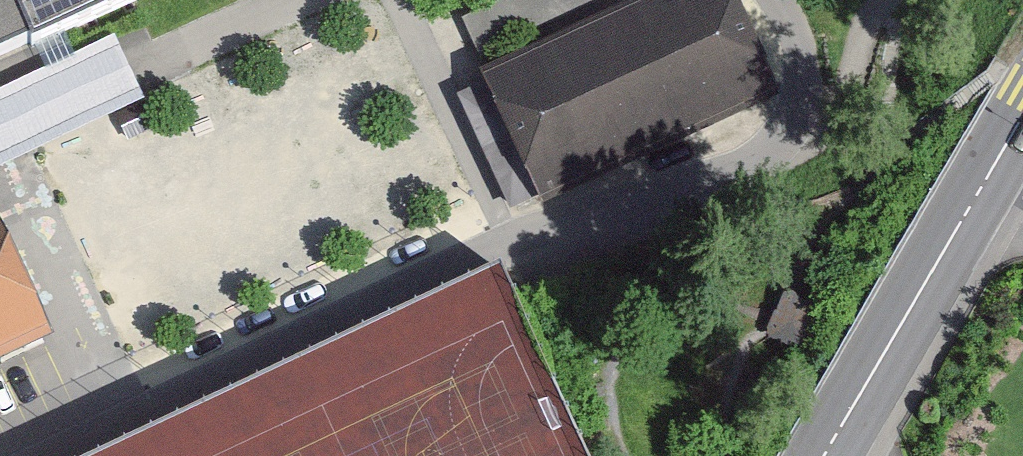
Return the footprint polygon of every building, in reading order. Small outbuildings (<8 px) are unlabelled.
[(141,0),(0,0),(0,55),(141,0)] [(460,80),(521,213),(790,92),(749,0),(637,0),(460,80)] [(491,32),(557,0),(475,0),(491,32)] [(60,373),(10,258),(0,262),(0,399),(60,373)] [(141,455),(603,455),(525,283),(141,455)]
